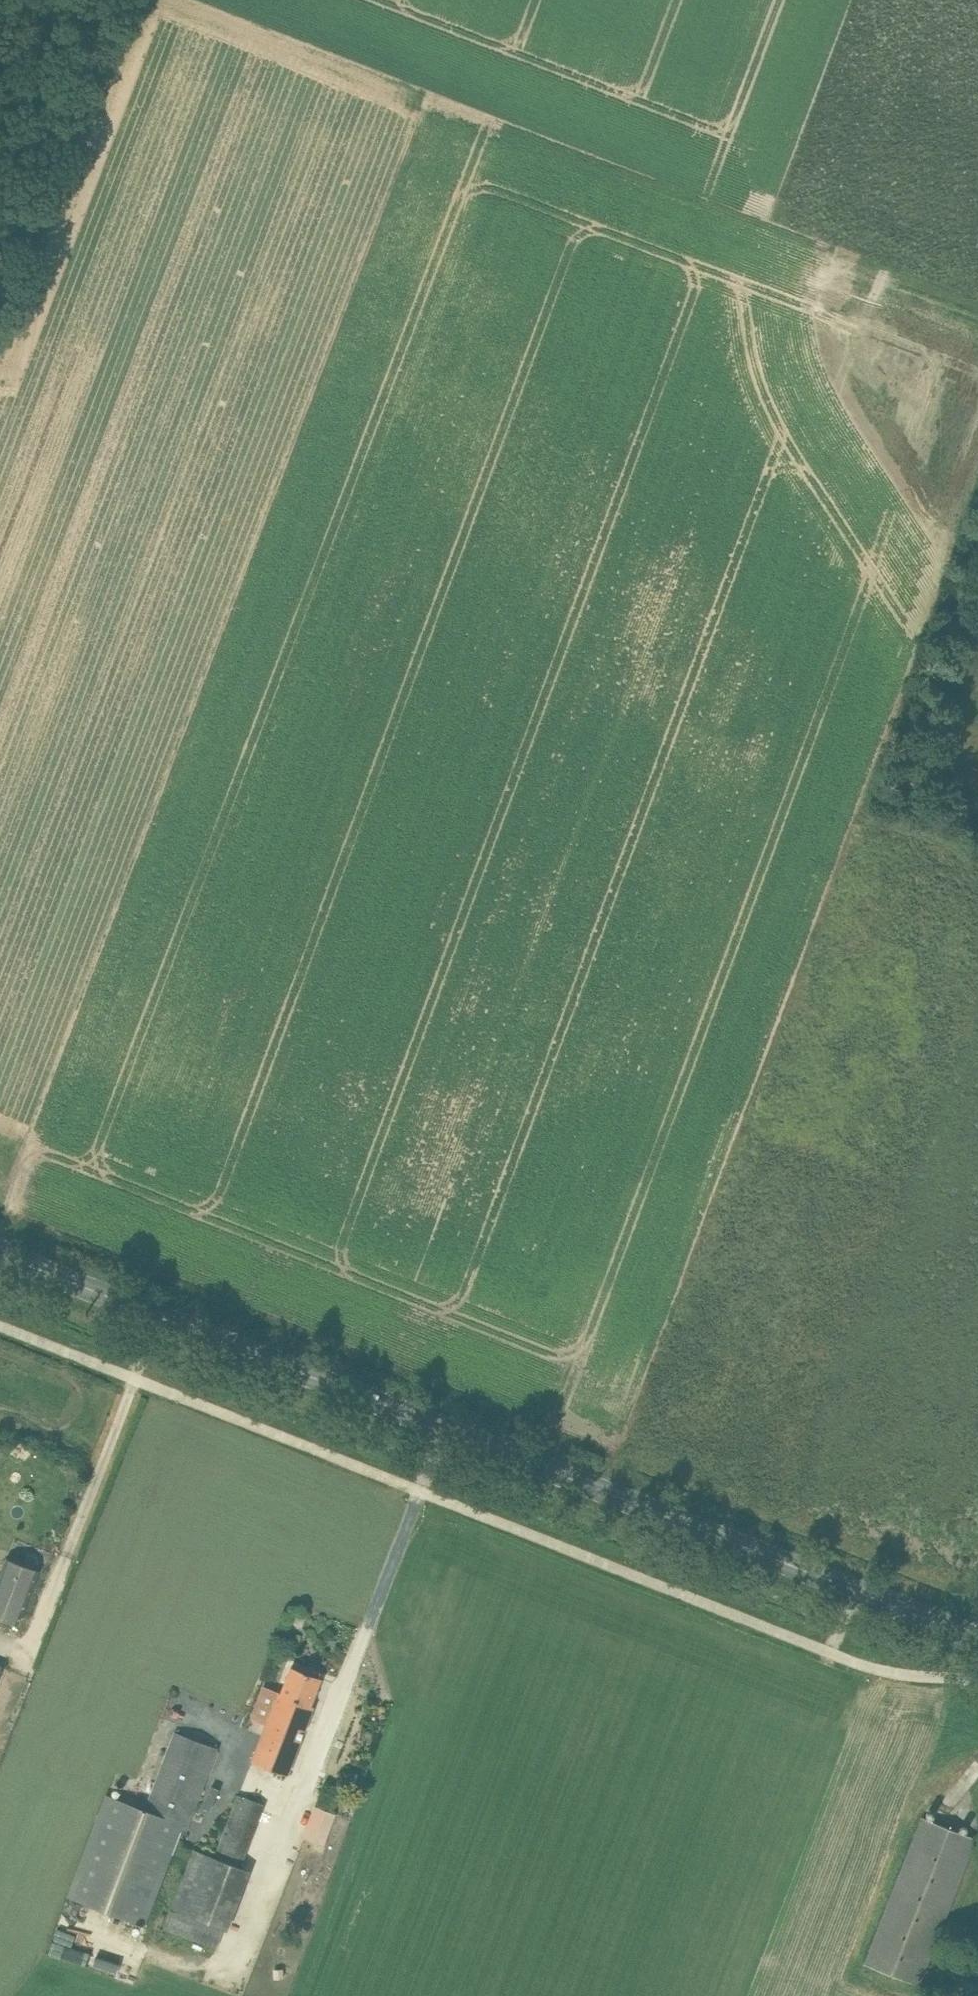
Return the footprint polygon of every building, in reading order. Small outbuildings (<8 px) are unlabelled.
[(0,1577),(0,1617),(19,1624),(39,1570),(7,1557),(0,1577)] [(292,1666),(282,1693),(279,1691),(252,1761),(289,1774),(314,1704),(312,1704),(322,1678),(292,1666)] [(109,1795),(71,1897),(146,1925),(182,1830),(186,1832),(218,1747),(177,1731),(147,1810),(109,1795)] [(193,1848),(164,1926),(217,1947),(224,1928),(228,1930),(251,1870),(242,1866),(266,1804),(239,1794),(215,1856),(193,1848)] [(337,1814),(315,1805),(302,1837),(324,1846),(337,1814)] [(923,1816),(865,1962),(920,1984),(977,1837),(923,1816)] [(117,1946),(79,1934),(88,1907),(64,1899),(47,1950),(109,1969),(117,1946)]
